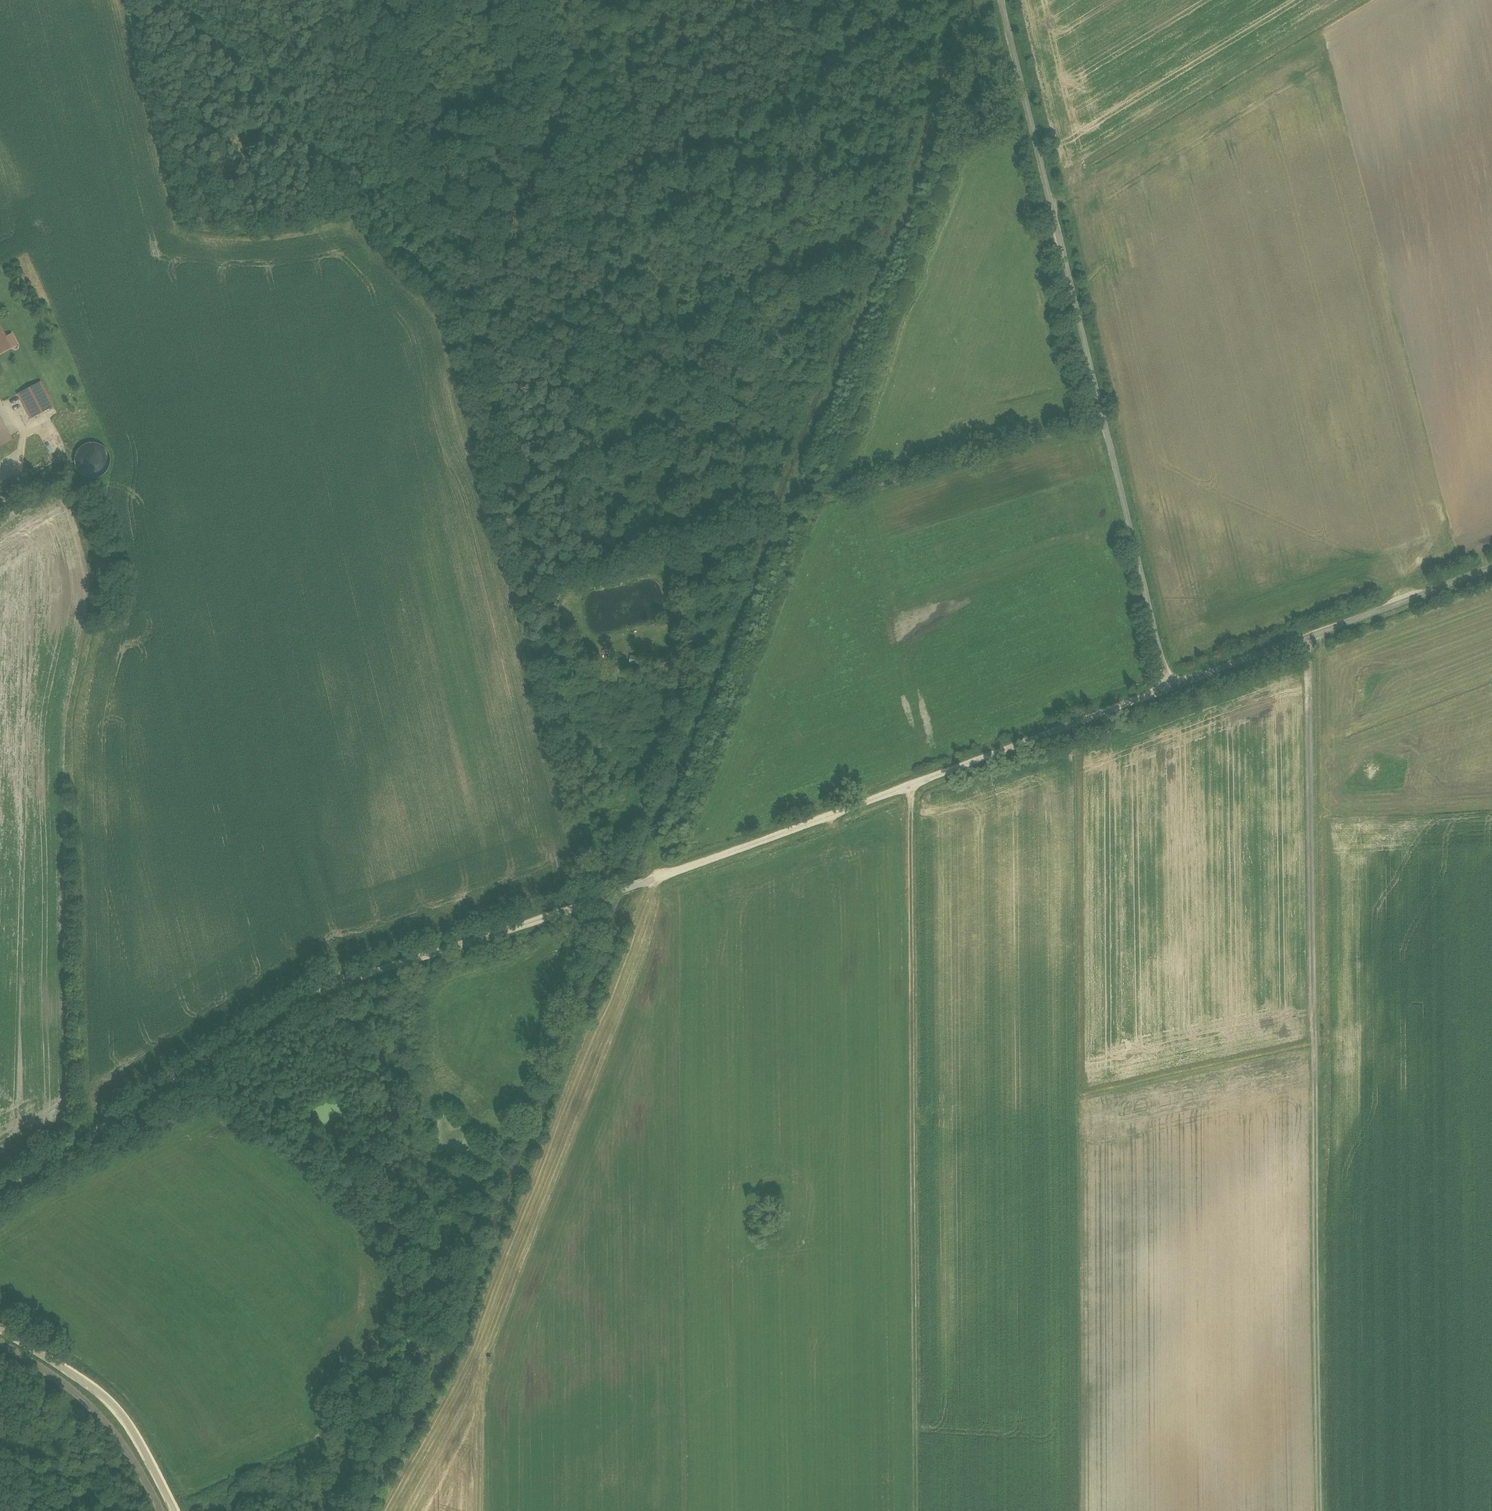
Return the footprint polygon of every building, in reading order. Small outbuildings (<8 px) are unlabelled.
[(0,321),(0,355),(20,345),(14,334),(8,337),(0,321)] [(56,406),(42,382),(18,395),(32,419),(56,406)] [(10,429),(4,417),(0,419),(0,435),(10,429)] [(0,435),(0,447),(16,439),(10,429),(0,435)] [(108,450),(104,445),(97,441),(91,441),(83,443),(78,447),(75,454),(74,461),(76,467),(81,473),(86,476),(94,477),(101,475),(107,471),(110,464),(111,457),(108,450)]
